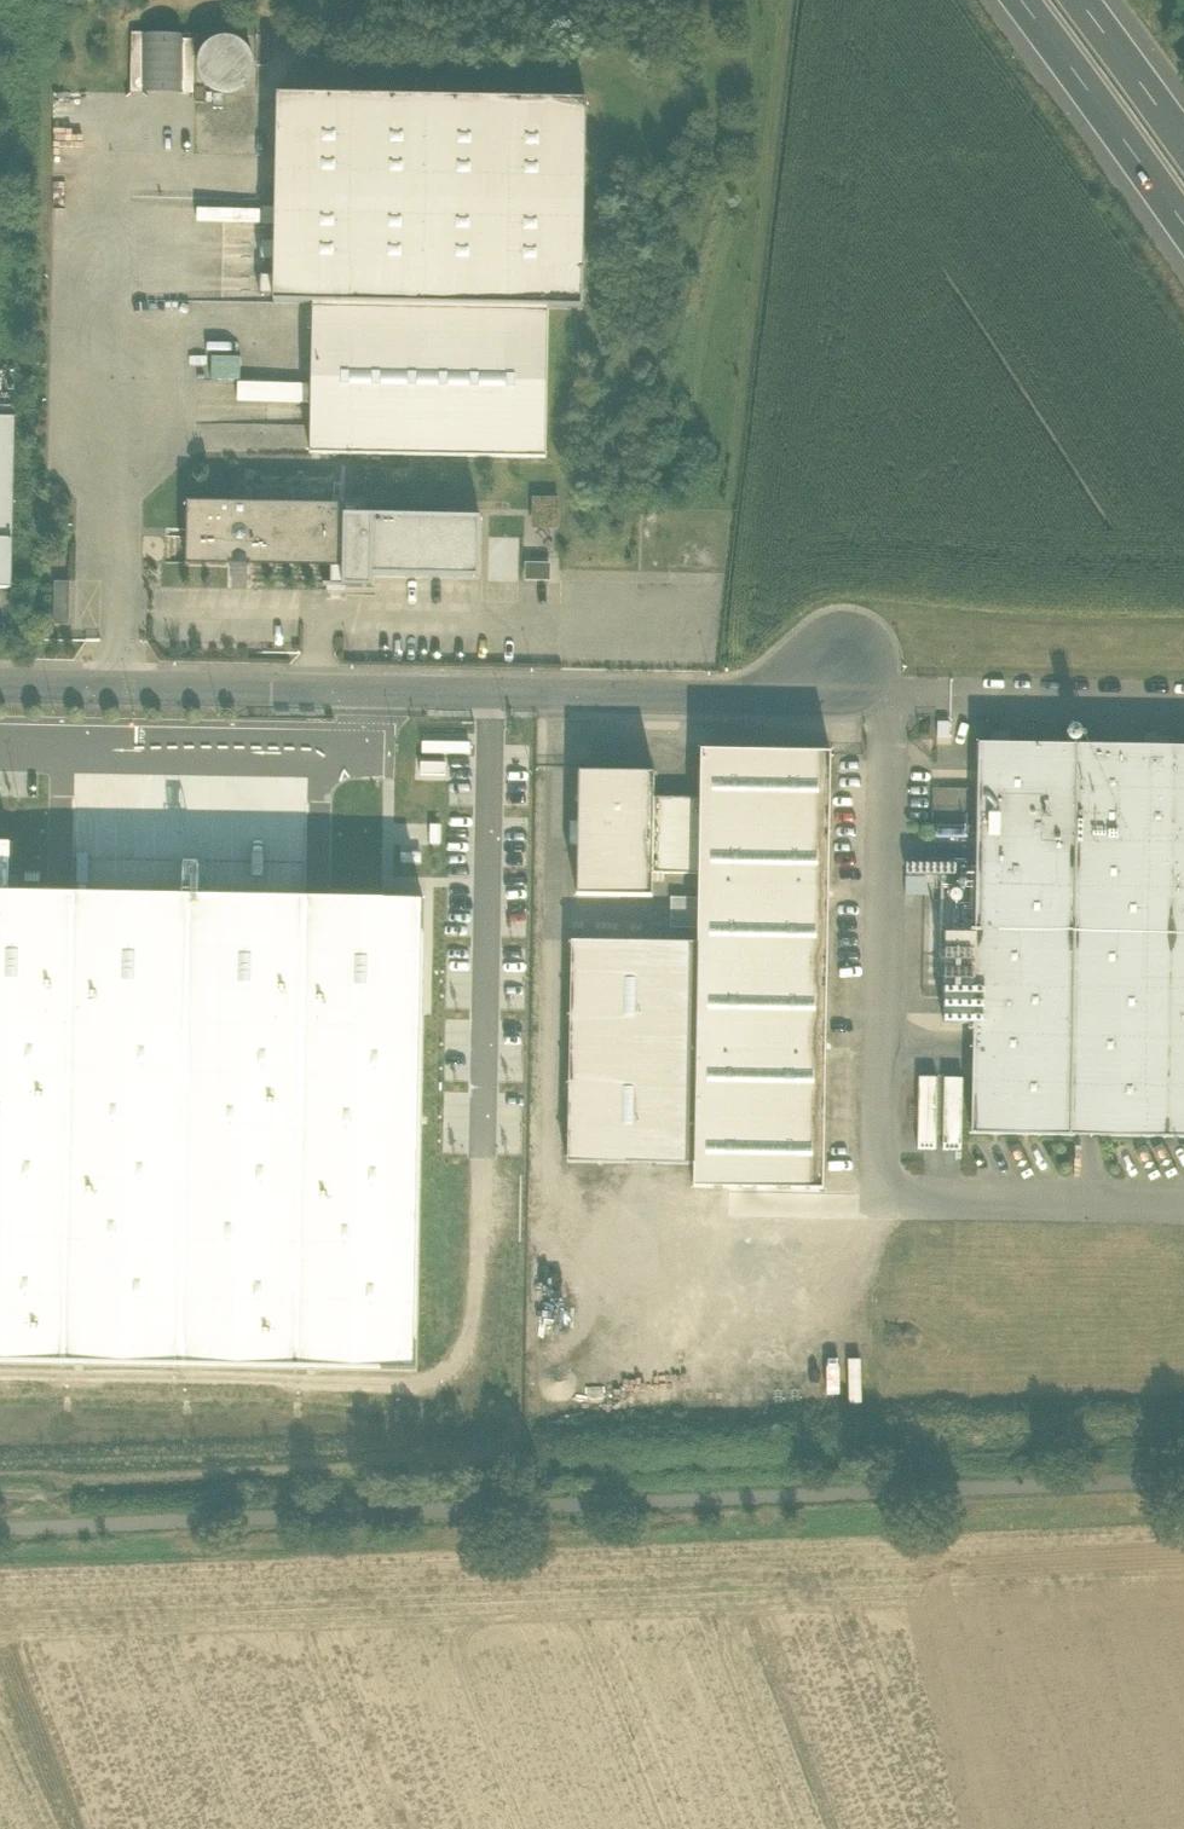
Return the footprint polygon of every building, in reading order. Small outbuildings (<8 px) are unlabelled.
[(142,94),(142,34),(131,34),(131,93),(142,94)] [(183,35),(142,34),(142,94),(183,94),(183,39),(183,35)] [(205,46),(198,66),(207,85),(228,93),(247,83),(254,63),(245,44),(225,36),(205,46)] [(195,39),(183,39),(183,94),(195,94),(195,39)] [(274,292),(274,302),(313,303),(548,307),(582,308),(586,102),(277,96),(275,207),(264,207),(264,224),(275,224),(275,241),(263,241),(263,258),(275,258),(274,275),(262,274),(262,291),(274,292)] [(418,456),(545,458),(548,307),(313,303),(310,454),(418,456)] [(11,588),(12,540),(15,417),(14,417),(15,407),(0,407),(0,588),(11,588)] [(331,567),(344,568),(345,514),(345,505),(187,502),(186,565),(229,565),(229,563),(249,563),(249,566),(331,567)] [(480,517),(345,514),(344,568),(331,567),(331,582),(323,582),(323,586),(326,587),(346,587),(373,587),(373,576),(479,578),(480,517)] [(54,625),(69,626),(70,582),(55,582),(54,625)] [(949,723),(937,723),(937,737),(949,737),(949,723)] [(1070,730),(1068,735),(1070,739),(1075,741),(1080,739),(1082,734),(1080,729),(1075,727),(1070,730)] [(979,744),(975,934),(974,1025),(972,1134),(1183,1138),(1183,747),(979,744)] [(702,751),(701,798),(699,874),(699,897),(698,928),(698,943),(694,1163),(694,1188),(823,1190),(831,754),(702,751)] [(446,763),(421,763),(421,775),(445,775),(446,763)] [(652,897),(652,873),(654,798),(654,774),(579,773),(577,896),(652,897)] [(652,873),(699,874),(701,798),(654,798),(652,873)] [(10,893),(11,842),(0,842),(0,893),(10,893)] [(957,869),(906,868),(906,881),(957,882),(957,869)] [(924,884),(907,884),(907,898),(924,898),(924,884)] [(967,887),(963,885),(959,889),(960,893),(965,895),(968,892),(967,887)] [(0,893),(0,1362),(415,1369),(423,901),(10,893),(0,893)] [(670,927),(698,928),(699,897),(671,897),(670,927)] [(962,901),(956,899),(951,903),(952,909),(958,911),(963,907),(962,901)] [(944,1025),(974,1025),(975,934),(946,934),(944,1025)] [(698,943),(572,941),(568,1161),(694,1163),(698,943)] [(963,1147),(964,1077),(919,1076),(918,1146),(963,1147)]
